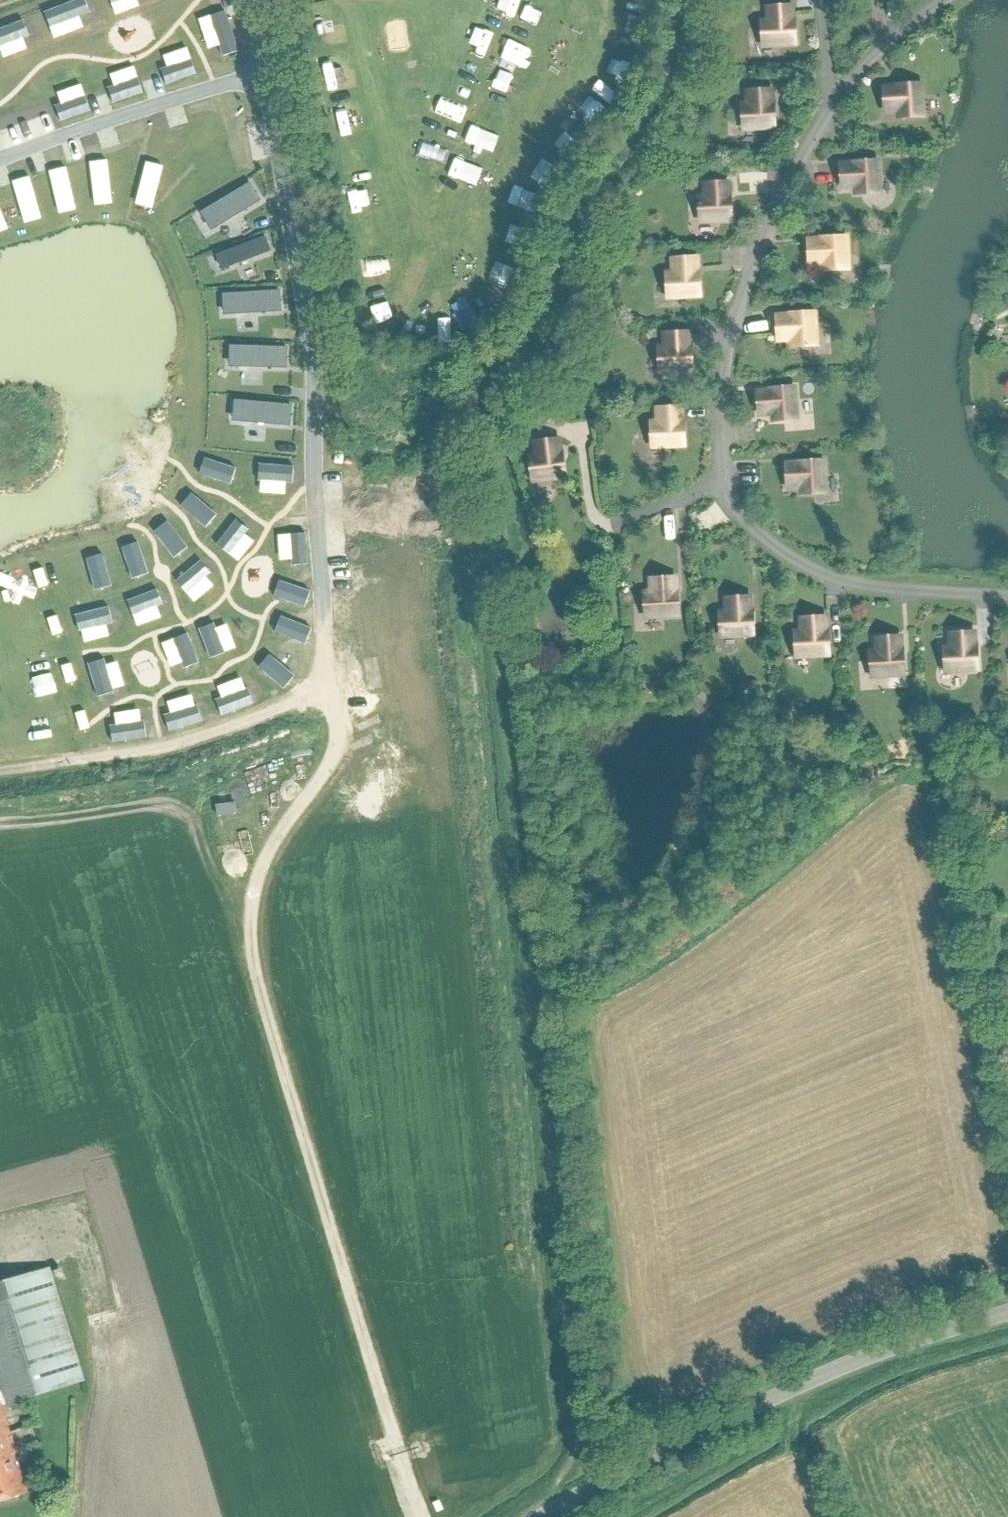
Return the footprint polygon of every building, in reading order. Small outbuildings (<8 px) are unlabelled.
[(506,0),(486,0),(483,9),(503,14),(506,0)] [(763,44),(795,43),(794,21),(791,21),(790,6),(769,8),(770,22),(762,23),(763,44)] [(472,35),(489,44),(499,26),(482,17),(472,35)] [(470,89),(480,64),(461,56),(451,81),(470,89)] [(898,88),(883,89),(885,110),(899,110),(900,118),(922,116),(920,84),(898,86),(898,88)] [(770,90),(748,91),(749,106),(741,106),(742,128),(775,126),(773,104),(771,104),(770,90)] [(421,165),(437,171),(448,143),(432,137),(421,165)] [(878,193),(876,161),(854,162),(855,164),(840,165),(841,187),(856,186),(856,194),(878,193)] [(698,199),(699,220),(731,218),(730,197),(728,197),(727,182),(705,183),(706,198),(698,199)] [(824,270),(846,269),(844,237),(823,238),(823,241),(808,241),(809,263),(824,262),(824,270)] [(666,274),(667,296),(700,294),(698,273),(696,273),(695,258),(673,259),(674,274),(666,274)] [(791,316),(776,317),(778,339),(792,338),(793,346),(814,345),(813,313),(791,314),(791,316)] [(688,348),(687,333),(666,334),(666,349),(658,349),(660,371),(692,369),(691,347),(688,348)] [(795,419),(793,387),(771,389),(772,391),(757,392),(758,414),(773,413),(774,421),(795,419)] [(652,445),(684,444),(683,422),(680,422),(680,408),(658,409),(659,423),(651,424),(652,445)] [(537,457),(530,458),(532,479),(564,475),(561,454),(559,454),(557,439),(536,442),(537,457)] [(800,464),(786,465),(787,487),(802,486),(802,494),(824,493),(822,461),(800,462),(800,464)] [(674,593),(673,578),(652,579),(652,594),(644,594),(646,616),(678,614),(676,593),(674,593)] [(753,633),(752,612),(749,612),(748,597),(727,599),(728,613),(720,614),(721,635),(753,633)] [(828,653),(827,632),(824,632),(824,617),(802,619),(803,633),(795,634),(796,655),(828,653)] [(977,669),(976,647),(973,647),(972,632),(951,634),(952,648),(944,649),(945,670),(977,669)] [(903,673),(902,651),(900,651),(899,637),(877,638),(878,653),(870,653),(871,675),(903,673)] [(27,1492),(10,1433),(8,1425),(2,1406),(7,1404),(83,1382),(77,1363),(77,1361),(48,1266),(0,1281),(0,1379),(1,1382),(0,1382),(0,1500),(27,1492)] [(438,1499),(432,1501),(437,1511),(443,1508),(438,1499)]
